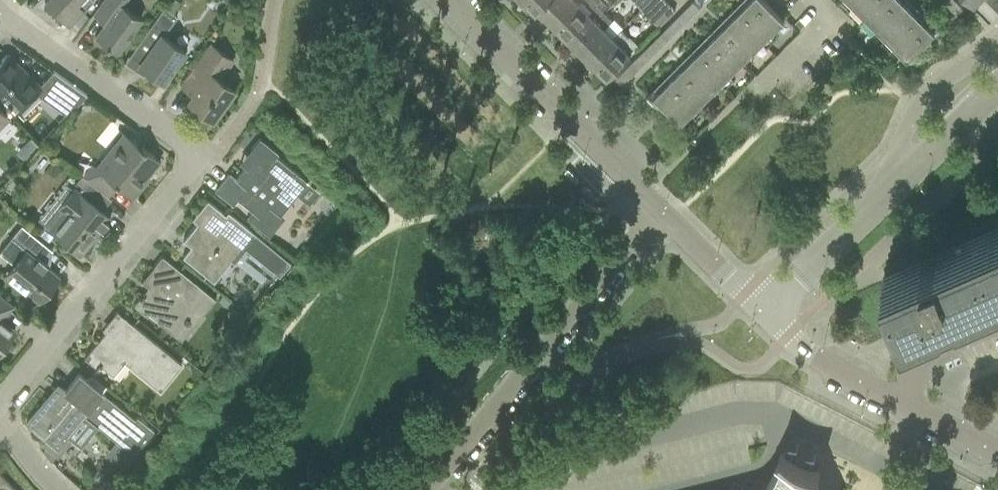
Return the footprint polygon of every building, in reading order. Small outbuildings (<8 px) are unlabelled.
[(44,1),(69,25),(83,11),(93,0),(45,0),(44,1)] [(92,14),(93,15),(104,23),(95,36),(117,52),(128,35),(141,17),(122,4),(125,0),(102,0),(95,10),(92,14)] [(130,54),(140,62),(139,65),(146,70),(163,82),(174,66),(185,51),(163,35),(175,18),(177,16),(172,13),(179,2),(176,0),(169,0),(164,7),(141,38),(130,54)] [(535,12),(547,0),(523,0),(535,12)] [(535,12),(539,16),(542,14),(556,27),(579,3),(576,0),(547,0),(535,12)] [(570,47),(605,12),(597,4),(599,2),(596,0),(582,0),(579,3),(556,27),(569,40),(566,43),(570,47)] [(698,0),(693,0),(614,79),(621,85),(702,5),(700,2),(698,0)] [(642,9),(651,0),(633,0),(642,9)] [(642,9),(659,26),(675,11),(664,0),(651,0),(642,9)] [(771,33),(784,20),(764,0),(750,0),(655,95),(651,91),(646,95),(650,100),(654,96),(681,123),(771,33)] [(907,59),(934,32),(903,0),(848,0),(907,59)] [(957,14),(964,8),(956,0),(943,0),(957,14)] [(586,63),(587,64),(614,37),(605,28),(613,20),(605,12),(570,47),(573,50),(576,48),(589,60),(586,63)] [(614,37),(587,64),(590,67),(593,64),(607,78),(640,45),(623,28),(614,37)] [(191,69),(180,86),(182,87),(191,94),(186,101),(191,105),(206,115),(204,118),(210,122),(229,95),(228,95),(233,88),(225,82),(219,78),(233,59),(216,48),(210,43),(191,69)] [(14,113),(22,105),(26,101),(33,93),(35,91),(43,97),(66,115),(75,106),(75,107),(86,95),(69,82),(57,74),(54,72),(53,71),(38,86),(18,67),(16,69),(11,64),(13,62),(6,55),(0,61),(0,100),(14,113)] [(92,164),(82,176),(88,181),(98,189),(107,197),(108,196),(111,192),(117,185),(132,198),(143,184),(141,183),(160,160),(142,146),(141,147),(123,133),(121,136),(108,151),(100,161),(96,167),(92,164)] [(29,138),(23,145),(31,152),(37,145),(29,138)] [(233,205),(237,199),(253,212),(249,217),(247,216),(247,217),(270,235),(270,234),(269,233),(283,216),(280,214),(306,181),(274,155),(276,152),(272,149),(272,148),(263,141),(263,142),(259,139),(247,153),(252,157),(235,178),(229,173),(214,191),(233,205)] [(31,152),(23,145),(17,152),(24,159),(31,152)] [(111,199),(88,181),(79,192),(70,193),(64,200),(65,209),(49,228),(80,253),(100,228),(101,230),(104,229),(108,225),(108,222),(102,218),(101,211),(111,199)] [(190,247),(182,257),(213,282),(242,246),(265,265),(277,251),(227,211),(225,214),(207,200),(198,211),(203,215),(196,223),(183,240),(190,247)] [(13,264),(3,276),(8,280),(22,292),(24,290),(38,301),(58,276),(48,268),(44,265),(46,263),(38,256),(46,246),(31,233),(20,225),(5,243),(20,255),(13,264)] [(883,281),(902,323),(997,282),(997,231),(913,268),(883,281)] [(133,305),(146,315),(148,313),(174,335),(184,322),(186,323),(189,319),(188,318),(194,310),(201,315),(214,298),(162,255),(141,281),(150,289),(145,296),(143,294),(133,305)] [(8,303),(12,307),(13,306),(0,295),(0,314),(8,303)] [(222,295),(218,300),(226,306),(229,301),(222,295)] [(11,329),(14,331),(14,330),(0,318),(0,342),(11,329)] [(113,376),(115,373),(110,368),(118,359),(123,363),(124,362),(160,391),(181,364),(133,325),(123,337),(110,326),(84,357),(98,369),(100,366),(113,376)] [(45,399),(26,422),(47,439),(43,444),(46,446),(42,451),(51,462),(57,455),(71,438),(67,435),(83,415),(120,444),(110,457),(123,467),(154,429),(137,415),(134,419),(78,373),(64,390),(61,387),(48,402),(45,399)] [(816,486),(813,478),(817,469),(819,465),(818,464),(815,469),(809,466),(811,464),(809,463),(807,468),(803,466),(806,462),(796,457),(794,461),(790,459),(792,455),(791,454),(790,456),(784,453),(786,449),(785,448),(776,465),(764,489),(818,489),(816,486)] [(6,481),(4,478),(1,476),(0,474),(0,489),(15,489),(6,481)]
